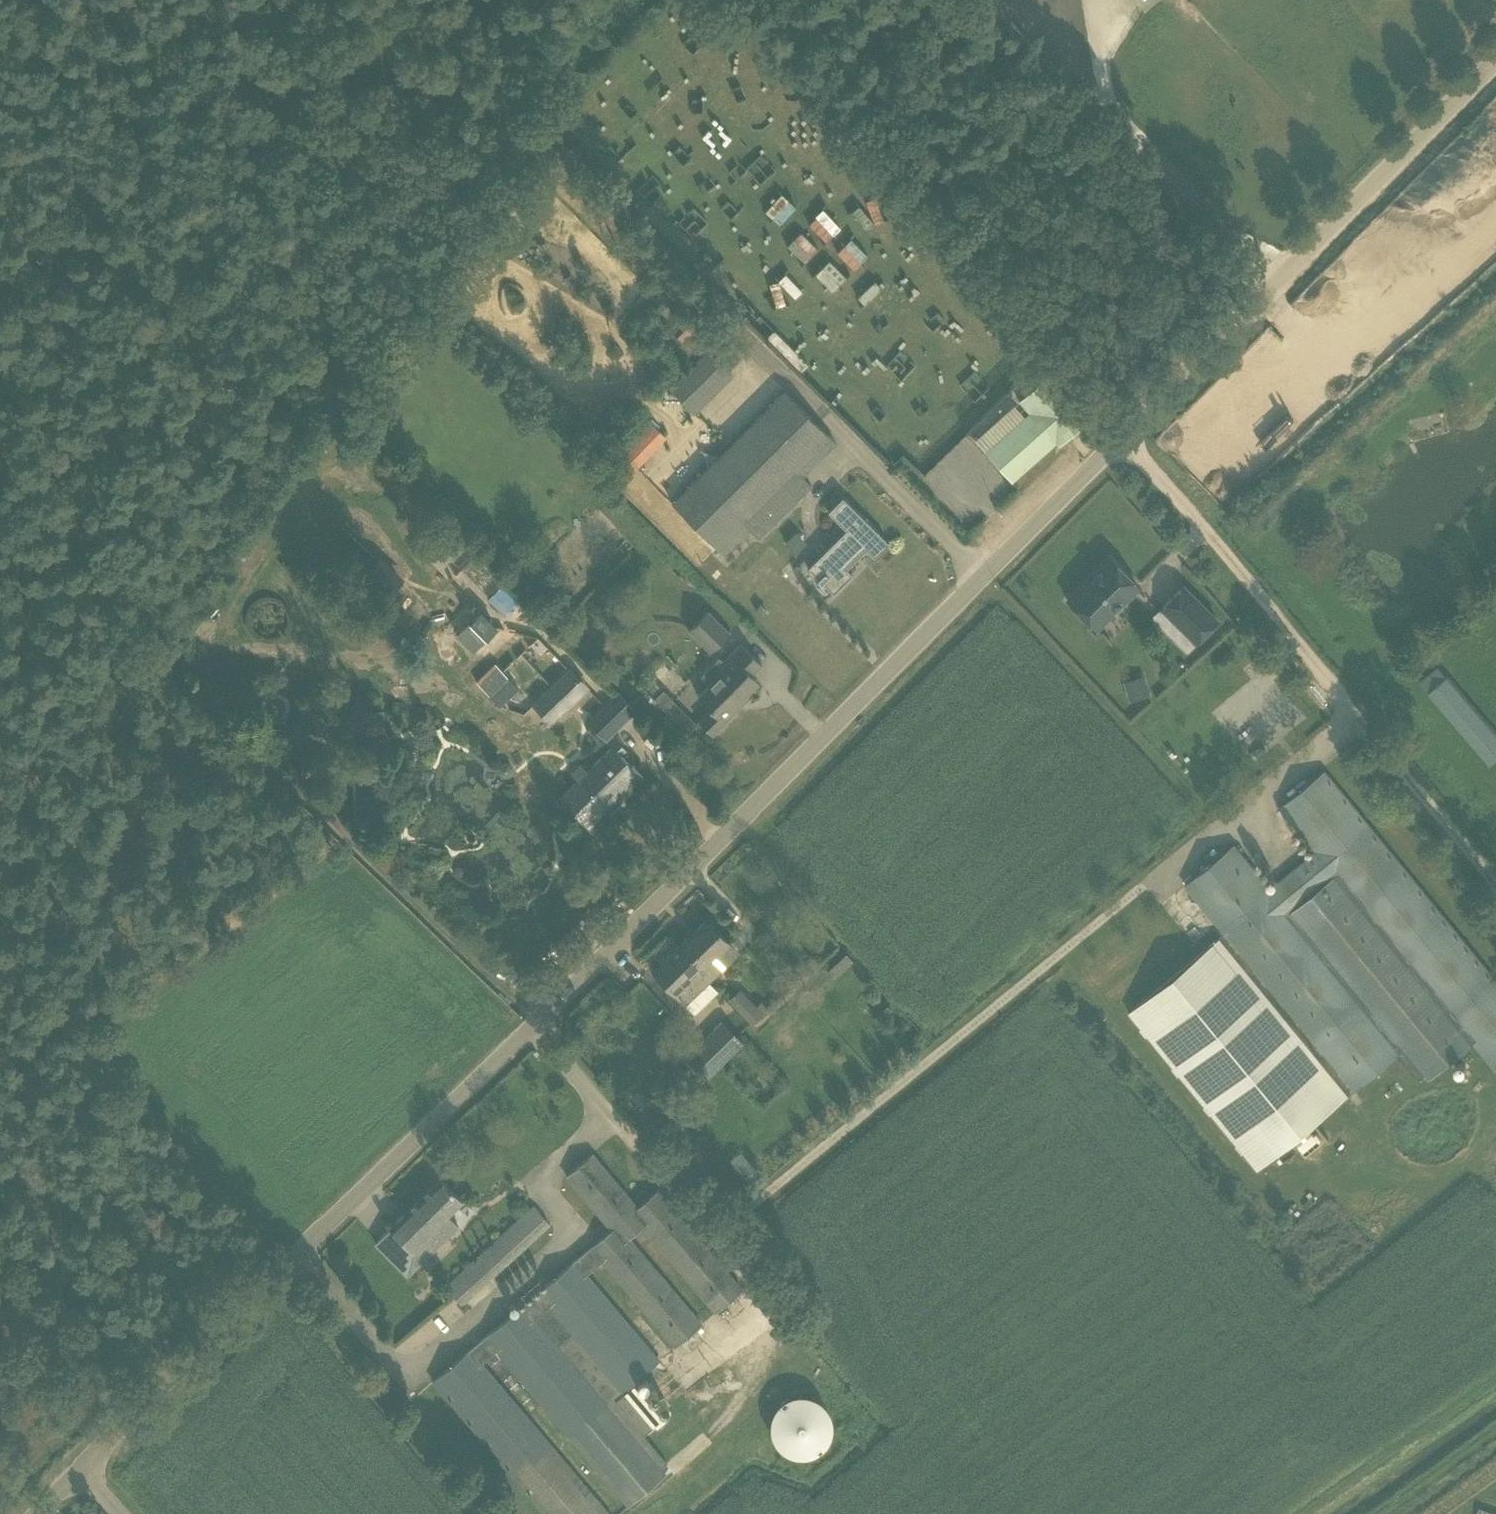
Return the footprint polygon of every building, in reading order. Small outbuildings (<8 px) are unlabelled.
[(1146,8),(1156,0),(1139,0),(1146,8)] [(1056,310),(1040,323),(1037,326),(1049,340),(1054,336),(1068,324),(1056,310)] [(658,318),(651,325),(685,360),(692,353),(658,318)] [(669,386),(694,412),(734,373),(709,348),(669,386)] [(986,451),(1012,481),(1056,443),(1058,445),(1088,419),(1049,374),(1019,400),(1030,412),(986,451)] [(783,389),(671,501),(723,554),(748,528),(758,537),(811,484),(802,475),(835,442),(783,389)] [(667,437),(647,418),(602,464),(623,484),(667,437)] [(864,546),(874,556),(888,542),(842,496),(828,511),(846,529),(807,568),(817,578),(816,579),(821,583),(822,582),(833,592),(851,574),(844,566),(864,546)] [(1138,585),(1109,557),(1067,600),(1095,628),(1138,585)] [(1218,619),(1183,584),(1159,608),(1194,643),(1218,619)] [(708,609),(688,630),(710,652),(731,631),(708,609)] [(477,645),(495,628),(481,613),(463,630),(477,645)] [(528,646),(534,652),(543,643),(538,637),(528,646)] [(751,675),(762,665),(739,642),(719,663),(724,667),(696,695),(709,708),(698,719),(713,734),(737,709),(734,706),(758,682),(751,675)] [(495,663),(476,681),(489,695),(508,677),(495,663)] [(569,669),(568,670),(533,702),(552,722),(587,689),(569,669)] [(1447,676),(1428,692),(1490,765),(1495,759),(1495,734),(1447,676)] [(1149,696),(1145,681),(1124,687),(1128,702),(1149,696)] [(606,740),(612,734),(635,711),(614,690),(585,720),(606,740)] [(665,710),(674,701),(663,690),(654,698),(653,699),(665,710)] [(643,777),(622,755),(613,744),(586,769),(580,762),(570,772),(577,778),(559,796),(588,827),(606,809),(610,813),(624,799),(621,796),(641,777),(642,777),(643,777)] [(1360,751),(1353,744),(1351,746),(1343,752),(1350,760),(1358,753),(1360,751)] [(1329,766),(1279,805),(1315,850),(1271,885),(1238,842),(1187,881),(1352,1091),(1406,1049),(1429,1078),(1475,1042),(1495,1068),(1495,979),(1329,766)] [(740,954),(706,919),(680,945),(703,968),(699,972),(710,982),(740,954)] [(1131,1006),(1253,1171),(1348,1100),(1227,936),(1131,1006)] [(703,968),(680,945),(652,971),(694,1014),(718,992),(710,982),(699,972),(703,968)] [(740,989),(728,1001),(751,1025),(764,1013),(740,989)] [(723,1021),(686,1056),(706,1077),(743,1041),(723,1021)] [(1403,1049),(1398,1054),(1420,1078),(1425,1073),(1403,1049)] [(432,1376),(542,1513),(610,1513),(488,1362),(500,1352),(566,1435),(575,1431),(618,1485),(626,1505),(667,1473),(659,1452),(635,1422),(661,1402),(616,1418),(636,1402),(625,1388),(660,1359),(589,1271),(603,1259),(673,1346),(703,1322),(632,1235),(639,1230),(646,1227),(714,1311),(743,1288),(661,1186),(638,1205),(595,1151),(566,1174),(612,1232),(432,1376)] [(449,1215),(463,1201),(440,1177),(389,1228),(375,1243),(408,1276),(459,1226),(449,1215)] [(462,1305),(550,1224),(533,1206),(445,1287),(462,1305)] [(834,1432),(835,1427),(834,1422),(833,1417),(830,1411),(827,1407),(823,1404),(816,1401),(812,1400),(805,1399),(802,1400),(795,1402),(791,1404),(787,1407),(783,1413),(781,1417),(779,1422),(779,1428),(780,1434),(782,1440),(784,1444),(788,1448),(792,1451),(797,1454),(802,1455),(809,1455),(818,1453),(823,1450),(827,1447),(830,1443),(833,1437),(834,1432)]
